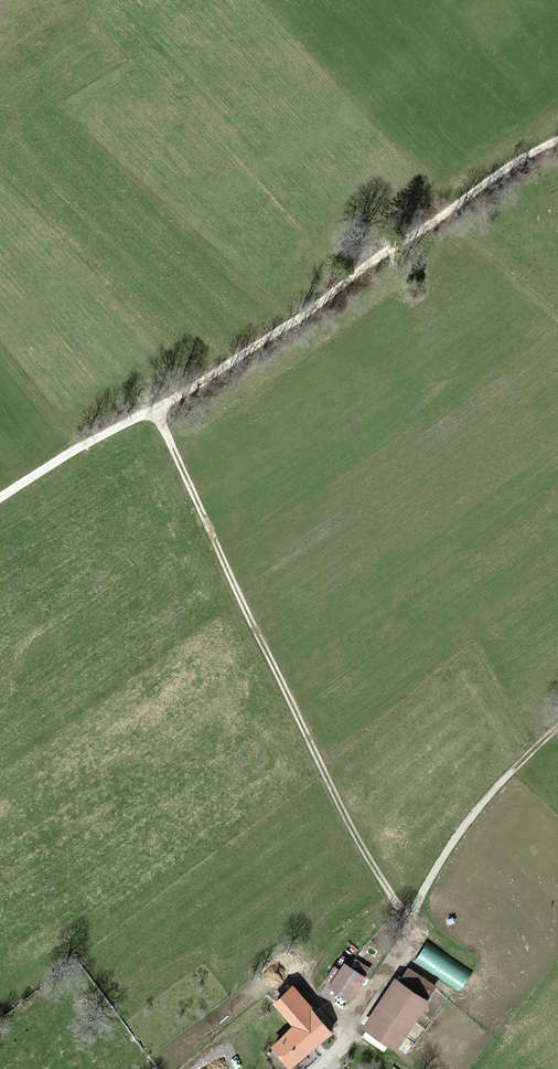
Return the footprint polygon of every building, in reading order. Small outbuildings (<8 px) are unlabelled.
[(341,965),(326,987),(346,1001),(361,978),(341,965)] [(363,1030),(396,1048),(424,995),(391,977),(363,1030)] [(269,1001),(291,1025),(268,1044),(288,1068),(292,1068),(334,1034),(289,982),(269,1001)]
